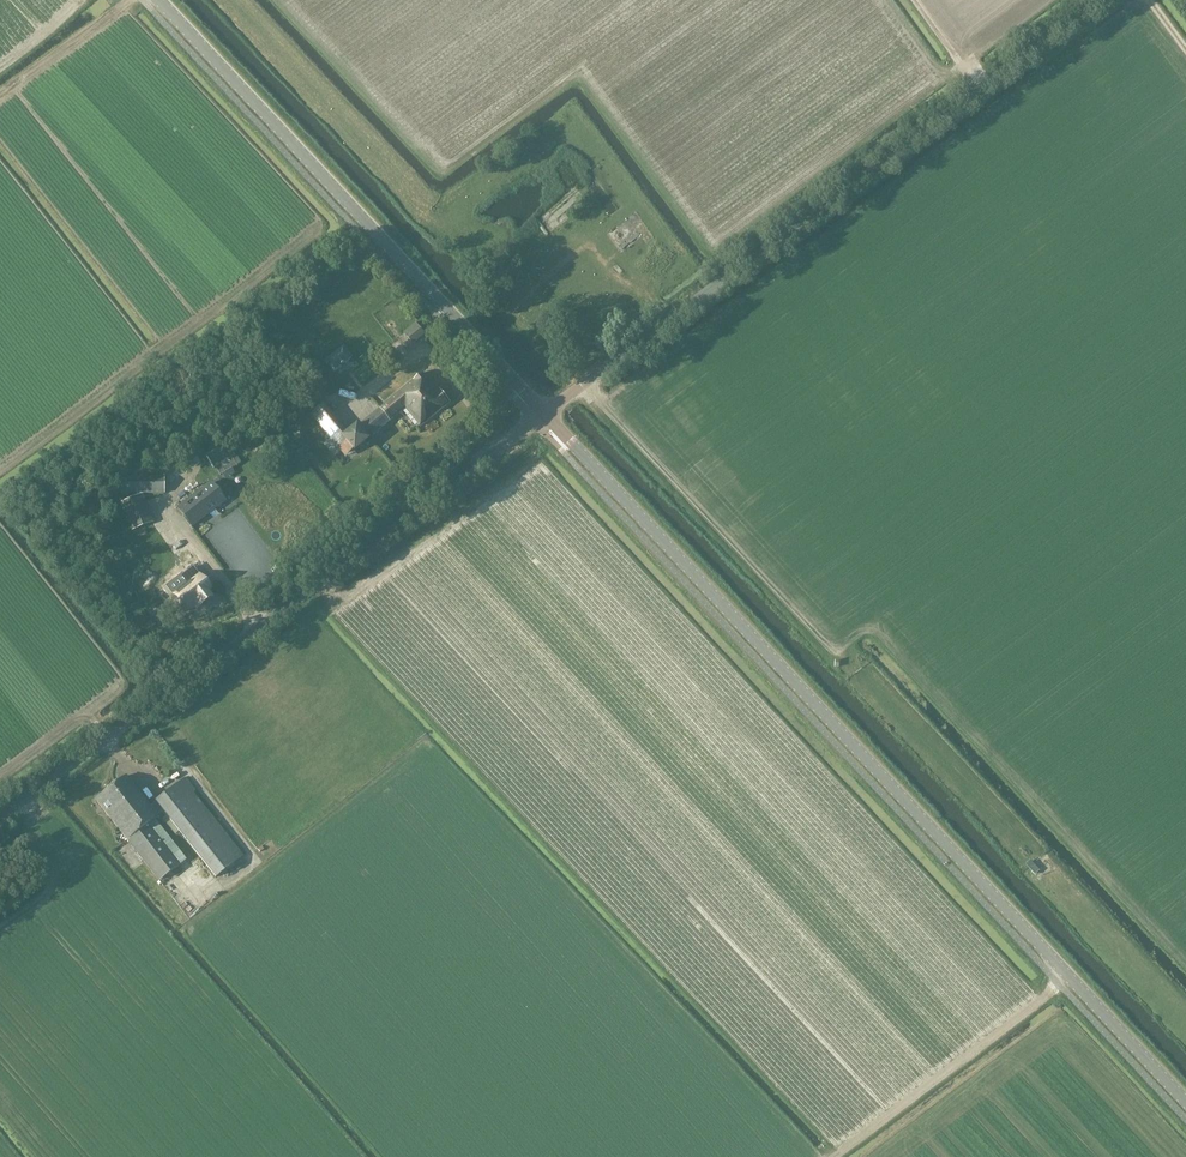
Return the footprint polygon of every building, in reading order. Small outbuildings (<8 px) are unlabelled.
[(424,333),(415,323),(404,332),(412,342),(424,333)] [(343,349),(326,362),(333,372),(350,359),(343,349)] [(324,405),(311,415),(343,454),(345,456),(354,449),(355,451),(370,439),(369,438),(390,421),(399,413),(400,413),(405,408),(420,425),(419,426),(420,426),(421,426),(449,403),(450,402),(449,401),(449,402),(439,390),(437,391),(423,373),(421,375),(415,379),(359,426),(358,424),(348,433),(324,405)] [(226,443),(205,455),(213,469),(219,465),(220,466),(215,469),(219,475),(221,474),(231,468),(240,463),(236,457),(225,463),(225,462),(234,456),(226,443)] [(141,493),(163,494),(163,474),(121,473),(120,494),(134,494),(119,502),(129,531),(152,523),(141,493)] [(191,526),(224,500),(210,482),(203,487),(202,485),(175,507),(191,526)] [(188,582),(173,594),(186,611),(193,605),(196,608),(211,596),(207,591),(209,590),(191,567),(182,574),(188,582)] [(242,856),(192,792),(194,790),(184,778),(149,806),(125,776),(95,799),(159,880),(180,864),(148,823),(157,816),(157,815),(162,811),(214,878),(242,856)]
